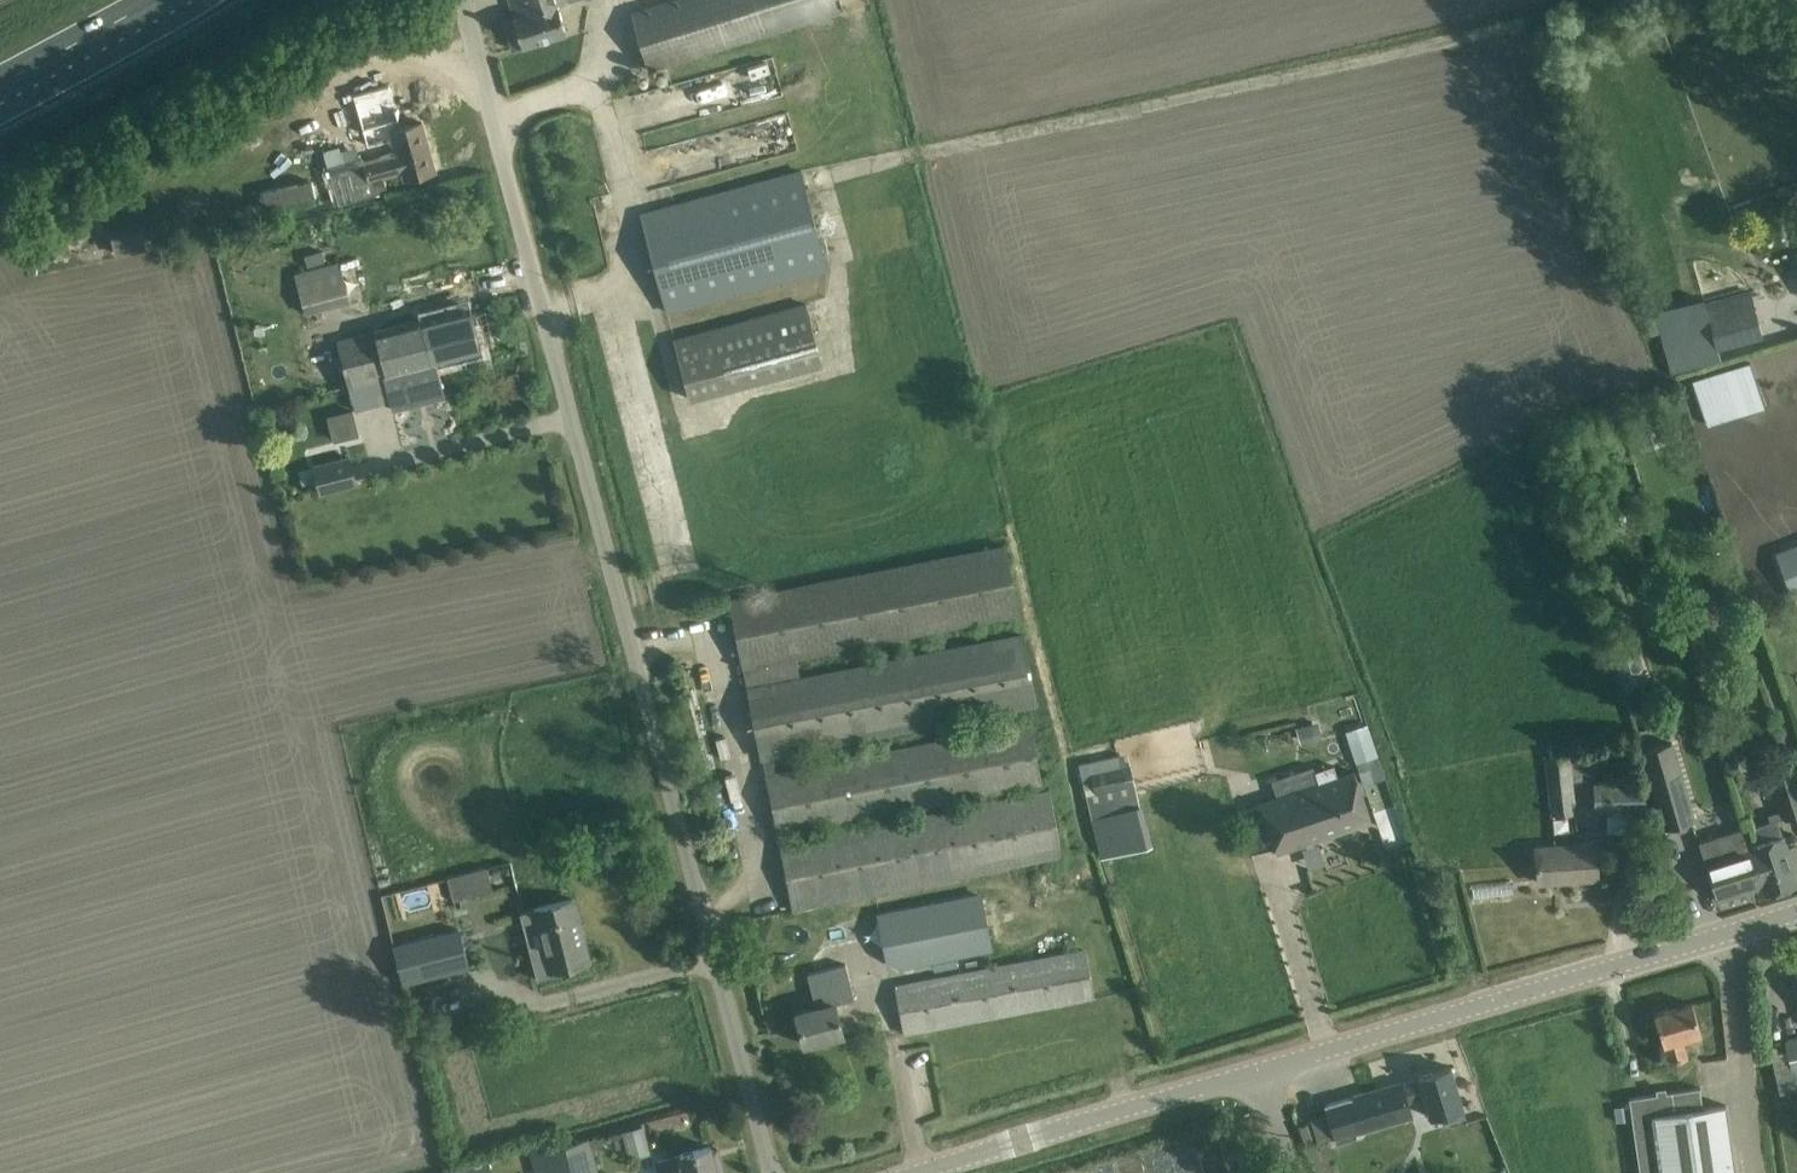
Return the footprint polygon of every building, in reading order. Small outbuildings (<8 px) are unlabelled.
[(515,16),(504,20),(513,49),(567,32),(558,4),(571,0),(509,0),(515,16)] [(839,13),(835,0),(672,0),(637,11),(654,68),(839,13)] [(406,179),(412,177),(435,171),(422,122),(390,130),(397,153),(330,171),(329,169),(323,171),(326,187),(328,186),(332,204),(338,202),(354,198),(388,189),(385,177),(404,172),(406,179)] [(667,311),(690,305),(826,269),(800,171),(641,214),(667,311)] [(323,251),(305,256),(307,267),(325,262),(323,251)] [(306,312),(351,299),(340,258),(294,271),(306,312)] [(1658,309),(1663,332),(1672,373),(1707,365),(1702,349),(1762,333),(1751,293),(1690,308),(1688,302),(1658,309)] [(674,339),(690,398),(822,363),(806,304),(674,339)] [(430,316),(373,331),(384,376),(392,409),(445,396),(436,362),(481,351),(469,306),(430,316)] [(1701,405),(1738,397),(1731,369),(1695,377),(1701,405)] [(372,378),(349,384),(355,409),(379,403),(372,379),(372,378)] [(303,487),(318,483),(320,492),(356,483),(349,457),(314,466),(314,467),(299,471),(303,487)] [(1775,551),(1792,597),(1796,596),(1796,543),(1775,551)] [(766,775),(778,834),(780,844),(793,909),(1062,856),(1049,791),(790,842),(788,832),(1041,780),(1029,721),(775,773),(773,758),(1037,706),(1023,633),(802,676),(798,656),(1019,613),(1005,546),(730,600),(743,667),(749,693),(762,752),(766,775)] [(1736,602),(1748,598),(1746,587),(1733,591),(1736,602)] [(1643,668),(1633,632),(1608,639),(1618,675),(1643,668)] [(1300,744),(1322,738),(1318,721),(1295,727),(1300,744)] [(1368,723),(1345,730),(1363,784),(1385,777),(1368,723)] [(1671,742),(1642,750),(1664,828),(1693,820),(1671,742)] [(1574,785),(1584,784),(1582,754),(1546,757),(1550,815),(1577,813),(1574,785)] [(1642,811),(1642,766),(1621,765),(1621,783),(1594,783),(1594,811),(1606,811),(1606,833),(1645,833),(1645,811),(1642,811)] [(1745,830),(1750,848),(1762,887),(1764,894),(1796,884),(1796,882),(1794,871),(1796,870),(1796,858),(1793,845),(1786,847),(1779,821),(1796,816),(1796,775),(1794,765),(1768,773),(1780,811),(1769,815),(1771,822),(1745,830)] [(1370,821),(1363,798),(1354,772),(1337,778),(1333,766),(1317,772),(1321,783),(1238,811),(1251,853),(1275,846),(1277,852),(1370,821)] [(1098,792),(1087,794),(1092,817),(1098,816),(1103,835),(1096,837),(1101,859),(1154,847),(1143,802),(1139,803),(1135,785),(1128,787),(1123,767),(1094,774),(1098,792)] [(1742,828),(1699,842),(1702,851),(1717,901),(1761,887),(1742,828)] [(1598,878),(1596,854),(1595,842),(1535,845),(1538,882),(1598,878)] [(490,867),(448,872),(452,896),(493,890),(490,867)] [(889,968),(989,949),(978,894),(878,913),(889,968)] [(521,912),(523,921),(525,920),(533,950),(531,950),(538,975),(537,975),(538,980),(571,971),(570,965),(586,961),(577,927),(581,927),(573,899),(521,912)] [(409,941),(394,945),(404,983),(407,982),(469,966),(461,934),(460,928),(431,936),(409,941)] [(1093,997),(1089,973),(1085,950),(894,987),(899,1009),(904,1033),(1093,997)] [(845,964),(808,973),(816,1007),(796,1012),(804,1044),(843,1033),(835,1004),(855,999),(845,964)] [(1700,1032),(1698,1026),(1692,1003),(1655,1013),(1669,1063),(1687,1058),(1681,1037),(1700,1032)] [(1791,1074),(1796,1072),(1796,1039),(1784,1042),(1791,1074)] [(1465,1117),(1462,1105),(1458,1090),(1451,1067),(1418,1076),(1419,1078),(1401,1083),(1401,1081),(1351,1096),(1352,1100),(1328,1107),(1337,1138),(1386,1123),(1388,1129),(1413,1120),(1407,1100),(1423,1095),(1430,1115),(1439,1112),(1442,1124),(1465,1117)] [(1725,1105),(1702,1108),(1699,1088),(1629,1098),(1639,1172),(1735,1172),(1725,1105)] [(1626,1120),(1630,1119),(1629,1105),(1624,1106),(1614,1107),(1616,1121),(1626,1120)] [(631,1159),(651,1154),(644,1126),(623,1131),(631,1159)] [(573,1172),(598,1172),(589,1139),(565,1145),(573,1172)] [(565,1145),(537,1152),(542,1172),(573,1172),(565,1145)] [(719,1157),(714,1158),(710,1146),(679,1154),(680,1155),(657,1161),(660,1172),(724,1172),(719,1157)] [(450,1172),(493,1172),(488,1158),(464,1165),(449,1169),(451,1172),(450,1172)]
